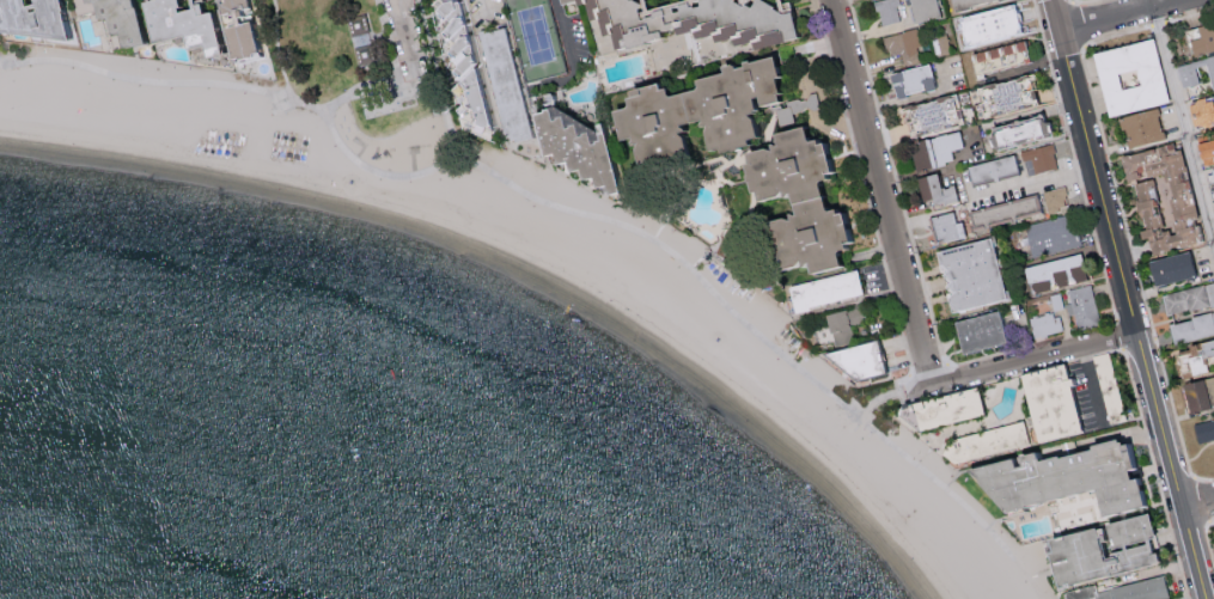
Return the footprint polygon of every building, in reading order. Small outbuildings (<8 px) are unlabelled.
[(81,42),(70,0),(4,0),(12,32),(81,42)] [(123,0),(79,0),(76,13),(78,13),(98,17),(102,32),(110,34),(115,49),(136,42),(123,0)] [(158,45),(143,0),(95,0),(96,4),(105,2),(108,20),(117,18),(121,33),(130,33),(136,48),(158,45)] [(196,37),(200,50),(215,48),(219,59),(236,55),(222,12),(213,14),(212,4),(206,5),(205,0),(162,0),(154,2),(166,44),(196,37)] [(241,0),(214,0),(217,11),(242,4),(241,0)] [(269,54),(261,20),(252,25),(250,17),(258,13),(255,0),(228,0),(232,17),(237,14),(239,19),(245,17),(246,20),(240,23),(240,30),(236,30),(245,61),(269,54)] [(433,4),(437,0),(455,0),(456,1),(459,1),(477,63),(455,84),(433,4)] [(639,0),(558,0),(578,2),(582,19),(592,16),(599,50),(651,39),(651,27),(667,27),(669,36),(715,26),(724,33),(727,44),(744,41),(746,48),(790,38),(784,6),(744,4),(739,10),(738,0),(671,0),(641,6),(639,0)] [(879,25),(898,20),(895,5),(899,4),(898,0),(876,0),(873,1),(879,25)] [(935,0),(908,0),(912,22),(938,17),(935,0)] [(951,9),(995,0),(949,0),(951,9)] [(1017,31),(1009,2),(955,17),(962,46),(1017,31)] [(244,15),(229,15),(230,24),(220,25),(222,55),(246,54),(244,15)] [(352,20),(355,38),(374,35),(368,16),(352,20)] [(1197,28),(1200,37),(1188,41),(1192,56),(1213,49),(1213,22),(1197,28)] [(533,139),(513,145),(512,141),(481,32),(506,27),(533,139)] [(887,55),(901,53),(902,62),(920,59),(915,29),(883,34),(887,55)] [(934,36),(938,55),(950,52),(946,33),(934,36)] [(970,52),(975,73),(1031,59),(1026,38),(970,52)] [(1089,51),(1103,116),(1167,102),(1153,38),(1089,51)] [(359,49),(376,45),(380,63),(362,67),(359,49)] [(639,171),(690,157),(685,137),(683,134),(688,132),(681,127),(702,123),(701,128),(707,127),(706,136),(709,153),(719,149),(721,154),(752,145),(752,141),(763,139),(757,122),(750,116),(781,108),(779,93),(776,77),(783,75),(774,55),(752,62),(751,59),(744,62),(744,67),(736,67),(732,66),(724,68),(721,74),(697,81),(698,90),(672,98),(667,90),(661,90),(659,86),(629,92),(630,99),(627,99),(628,108),(614,114),(621,141),(633,140),(629,148),(636,147),(635,152),(639,171)] [(1181,87),(1198,83),(1194,67),(1206,64),(1212,89),(1213,89),(1213,55),(1176,64),(1181,87)] [(894,98),(936,88),(930,62),(888,72),(894,98)] [(462,121),(468,124),(466,128),(488,142),(494,133),(475,68),(452,91),(462,121)] [(977,83),(980,110),(1034,104),(1031,77),(977,83)] [(900,104),(905,132),(958,124),(953,96),(900,104)] [(792,126),(790,110),(811,107),(810,97),(785,100),(785,106),(773,108),(776,128),(792,126)] [(1117,116),(1124,147),(1163,139),(1156,107),(1117,116)] [(609,198),(618,194),(602,124),(597,124),(597,133),(554,108),(543,111),(543,114),(533,117),(544,157),(554,157),(556,165),(566,164),(569,175),(579,171),(581,182),(593,179),(597,190),(605,188),(609,198)] [(1053,132),(1049,120),(1039,123),(1037,114),(985,129),(991,149),(1053,132)] [(779,274),(803,267),(804,269),(811,268),(813,275),(846,267),(843,253),(853,249),(850,244),(856,240),(853,230),(848,228),(848,222),(854,222),(853,210),(843,213),(832,178),(825,143),(819,143),(818,141),(809,142),(805,129),(777,137),(779,147),(773,146),(773,152),(765,149),(748,155),(749,164),(744,166),(752,192),(757,192),(759,203),(780,198),(785,194),(785,198),(791,196),(797,219),(791,215),(792,222),(783,220),(768,225),(779,274)] [(948,150),(960,148),(958,131),(908,141),(913,168),(950,161),(948,150)] [(1213,154),(1213,139),(1195,142),(1200,166),(1213,162),(1213,160),(1213,154)] [(1034,172),(1055,168),(1050,143),(1019,150),(1021,159),(1031,157),(1034,172)] [(1119,154),(1124,180),(1131,179),(1142,238),(1146,237),(1148,252),(1203,242),(1199,220),(1196,221),(1192,202),(1183,204),(1181,195),(1187,194),(1178,143),(1119,154)] [(1016,172),(1011,154),(965,165),(970,184),(1016,172)] [(951,184),(942,186),(939,172),(915,177),(920,201),(931,198),(932,205),(954,200),(951,184)] [(1069,207),(1065,185),(1042,190),(1046,211),(1069,207)] [(929,216),(935,243),(963,237),(960,221),(952,222),(950,212),(929,216)] [(1024,224),(1032,256),(1081,245),(1074,213),(1024,224)] [(935,249),(948,311),(1001,300),(989,238),(935,249)] [(1152,286),(1195,275),(1189,249),(1145,261),(1152,286)] [(1022,266),(1028,293),(1085,280),(1079,253),(1022,266)] [(785,285),(790,310),(860,295),(854,270),(785,285)] [(1203,284),(1209,304),(1213,303),(1213,281),(1203,284)] [(1067,290),(1077,328),(1099,322),(1089,284),(1067,290)] [(1207,306),(1203,285),(1161,292),(1164,313),(1207,306)] [(1049,310),(1063,307),(1060,292),(1046,295),(1049,310)] [(834,345),(854,338),(849,325),(866,320),(860,303),(824,316),(834,345)] [(958,353),(1002,342),(995,310),(950,321),(958,353)] [(1062,330),(1058,311),(1028,317),(1032,337),(1062,330)] [(1167,322),(1172,343),(1213,334),(1213,313),(1167,322)] [(1202,357),(1212,355),(1213,366),(1213,339),(1196,342),(1197,344),(1185,346),(1186,352),(1174,355),(1178,377),(1204,373),(1202,357)] [(828,356),(859,385),(889,375),(880,343),(828,356)] [(1041,445),(1084,434),(1067,366),(1023,378),(1041,445)] [(1189,413),(1213,407),(1213,375),(1182,383),(1189,413)] [(915,408),(922,435),(988,417),(981,390),(915,408)] [(1192,421),(1197,442),(1213,438),(1213,417),(1192,421)] [(958,464),(1032,446),(1025,423),(953,441),(947,456),(958,464)] [(971,472),(1008,515),(1098,490),(1105,518),(1148,506),(1141,478),(1134,479),(1131,470),(1137,467),(1131,444),(1124,445),(1122,439),(1094,446),(1096,450),(1062,459),(1061,454),(1042,459),(1041,452),(1023,457),(1025,464),(1019,465),(1018,459),(971,472)] [(1050,542),(1062,589),(1163,563),(1151,515),(1050,542)] [(1068,598),(1170,598),(1164,576),(1098,593),(1096,587),(1067,594),(1068,598)]
